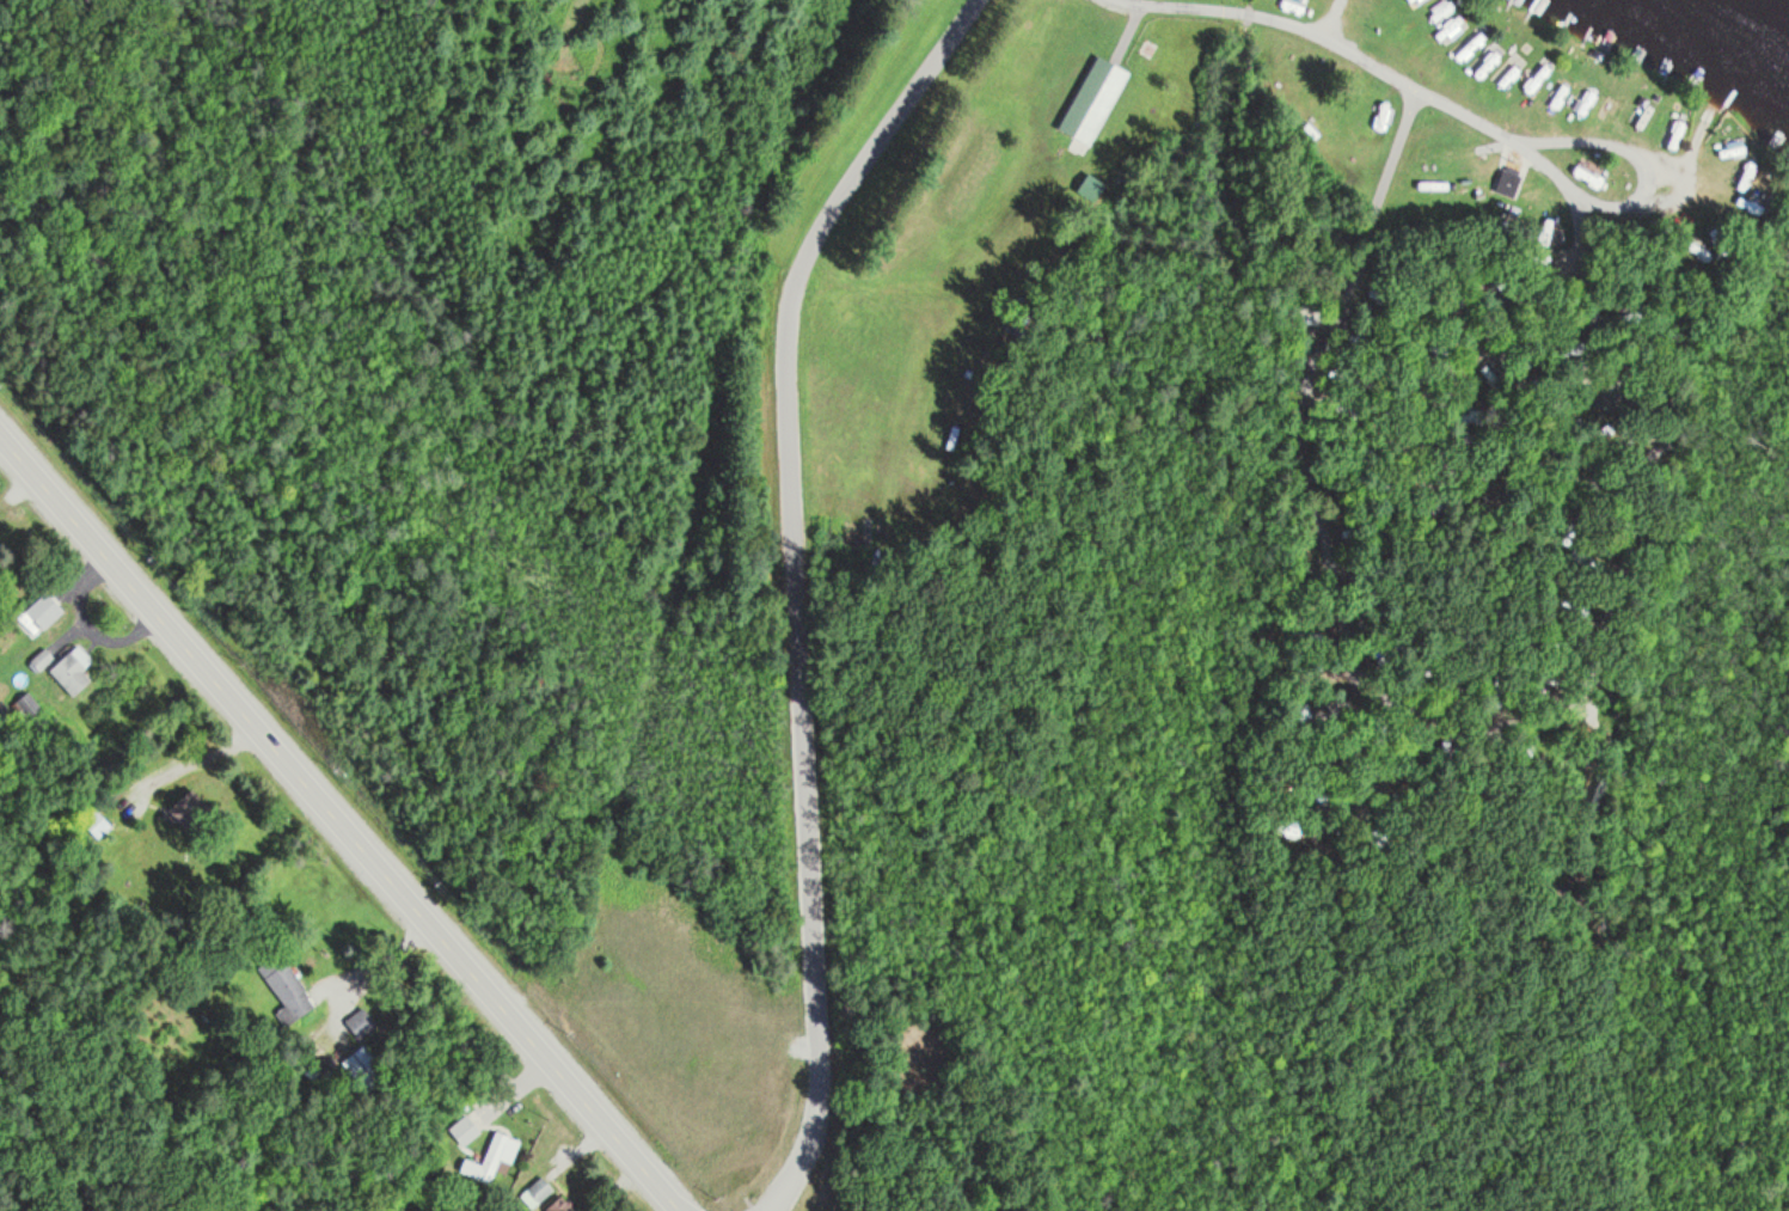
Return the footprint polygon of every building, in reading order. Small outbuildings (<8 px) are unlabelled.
[(1438,31),(1442,36),(1464,18),(1459,13),(1438,31)] [(1483,38),(1474,31),(1459,50),(1468,57),(1483,38)] [(1499,55),(1490,48),(1471,74),(1481,81),(1499,55)] [(1125,71),(1093,55),(1055,128),(1087,145),(1125,71)] [(1520,69),(1509,60),(1493,82),(1503,90),(1520,69)] [(1548,71),(1540,65),(1523,89),(1531,94),(1548,71)] [(1566,87),(1558,84),(1548,106),(1556,109),(1566,87)] [(1597,97),(1588,89),(1573,107),(1582,114),(1597,97)] [(1611,126),(1620,102),(1611,99),(1603,124),(1611,126)] [(1649,112),(1639,107),(1630,128),(1641,132),(1649,112)] [(1669,121),(1658,114),(1647,135),(1658,141),(1669,121)] [(1512,198),(1517,172),(1498,168),(1493,194),(1512,198)] [(1700,281),(1720,269),(1711,254),(1691,266),(1700,281)]
